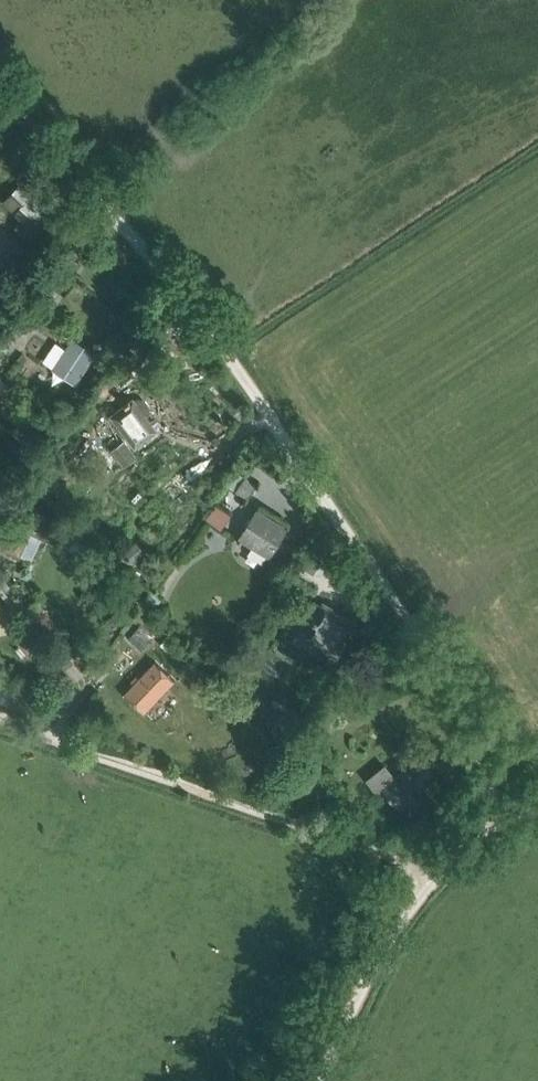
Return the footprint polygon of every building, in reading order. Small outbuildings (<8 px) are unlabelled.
[(45,206),(22,183),(2,203),(15,215),(8,222),(27,242),(56,213),(47,204),(45,206)] [(22,250),(11,240),(0,251),(0,252),(9,262),(22,250)] [(54,369),(75,383),(94,355),(72,341),(54,369)] [(136,445),(157,429),(148,417),(151,412),(151,407),(149,402),(144,398),(139,397),(133,398),(112,414),(136,445)] [(113,449),(125,466),(136,457),(124,441),(113,449)] [(236,490),(246,498),(257,484),(246,476),(236,490)] [(214,502),(206,518),(223,526),(231,510),(214,502)] [(2,547),(19,556),(31,532),(51,541),(60,524),(22,506),(2,547)] [(240,537),(270,556),(287,528),(257,509),(240,537)] [(138,543),(124,556),(133,566),(147,553),(138,543)] [(41,602),(29,611),(39,625),(51,615),(41,602)] [(307,635),(336,652),(354,623),(324,605),(307,635)] [(142,649),(148,642),(152,638),(139,626),(135,630),(129,637),(142,649)] [(20,642),(31,654),(41,646),(30,634),(20,642)] [(125,693),(144,712),(175,680),(156,661),(125,693)] [(274,727),(287,735),(295,722),(282,714),(274,727)] [(426,792),(422,787),(431,780),(416,761),(383,787),(398,806),(407,799),(411,804),(426,792)] [(292,786),(303,793),(312,777),(300,771),(292,786)] [(261,776),(254,784),(263,791),(270,783),(261,776)]
